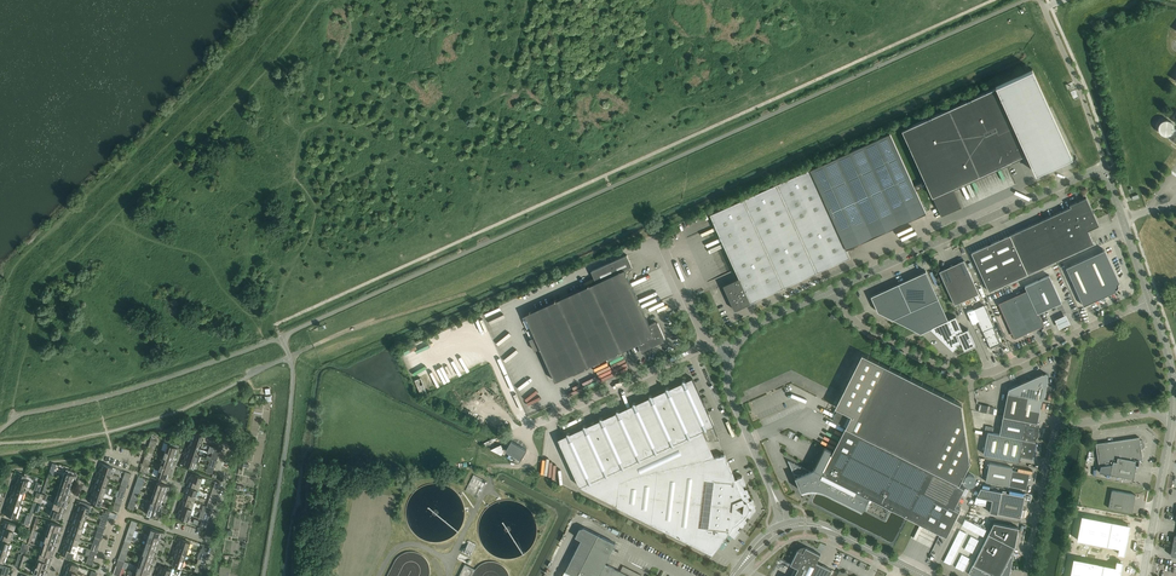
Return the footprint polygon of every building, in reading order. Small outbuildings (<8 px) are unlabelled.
[(996,87),(902,129),(925,181),(927,185),(932,196),(941,216),(962,206),(953,187),(1011,160),(1012,162),(1016,160),(1028,155),(1035,172),(1072,156),(1032,68),(1018,75),(1011,78),(996,85),(997,86),(996,87)] [(1170,134),(1172,132),(1173,130),(1174,127),(1173,125),(1172,122),(1170,121),(1168,120),(1165,119),(1163,120),(1161,121),(1159,123),(1158,126),(1158,128),(1159,131),(1160,133),(1163,134),(1165,135),(1168,135),(1170,134)] [(810,168),(710,214),(715,225),(735,269),(736,270),(739,278),(723,285),(734,309),(756,300),(756,299),(802,279),(850,257),(846,248),(926,212),(916,190),(914,186),(890,132),(810,169),(810,168)] [(925,181),(914,186),(916,190),(927,185),(925,181)] [(989,291),(1027,273),(1094,243),(1088,230),(1099,225),(1086,197),(1069,205),(1070,207),(971,252),(989,291)] [(1118,285),(1118,283),(1120,283),(1105,250),(1066,267),(1084,305),(1117,290),(1116,289),(1117,288),(1118,287),(1118,286),(1118,285)] [(555,381),(622,351),(638,343),(641,349),(643,350),(664,341),(665,338),(658,322),(656,322),(650,324),(645,313),(643,309),(625,269),(632,266),(627,255),(591,271),(596,282),(525,314),(535,336),(529,339),(535,350),(540,348),(555,381)] [(939,271),(955,304),(979,293),(964,260),(939,271)] [(878,312),(917,332),(920,334),(931,328),(953,350),(957,346),(956,344),(961,342),(965,350),(975,345),(968,328),(963,331),(956,316),(948,319),(926,271),(871,296),(878,312)] [(1015,337),(1040,325),(1043,324),(1038,313),(1062,302),(1049,275),(1025,286),(1027,290),(999,303),(1015,337)] [(973,309),(991,349),(991,348),(1001,343),(993,327),(994,326),(985,304),(973,309)] [(1066,315),(1055,319),(1056,321),(1058,326),(1059,328),(1070,323),(1069,322),(1067,316),(1066,315)] [(833,451),(832,453),(830,452),(832,450),(830,449),(825,447),(824,449),(814,468),(809,470),(788,459),(793,473),(798,475),(795,477),(801,491),(802,491),(801,489),(803,488),(806,487),(808,485),(810,481),(818,485),(885,519),(889,511),(888,510),(890,507),(946,536),(960,508),(955,505),(964,487),(958,485),(966,470),(971,460),(969,460),(961,405),(962,404),(862,353),(835,406),(851,414),(833,451)] [(1028,380),(1020,419),(1037,423),(1044,399),(1046,386),(1048,378),(1047,377),(1048,376),(1048,375),(1047,374),(1046,373),(1045,373),(1043,374),(1043,373),(1028,380)] [(566,435),(558,439),(579,486),(580,486),(588,482),(590,483),(591,481),(604,475),(607,476),(608,473),(613,471),(621,467),(623,468),(624,466),(638,460),(640,461),(641,458),(647,455),(654,452),(656,453),(657,450),(670,445),(673,446),(674,443),(687,437),(689,438),(690,436),(690,435),(702,430),(703,429),(706,430),(707,428),(714,425),(692,377),(686,380),(683,380),(682,382),(669,388),(666,387),(666,389),(665,390),(653,396),(651,395),(650,395),(649,397),(636,403),(633,402),(632,405),(626,408),(619,411),(617,410),(616,412),(603,418),(600,417),(599,420),(597,421),(590,424),(586,426),(584,425),(583,427),(570,433),(567,432),(566,435)] [(1008,389),(1003,416),(1020,419),(1028,380),(1008,389)] [(988,432),(988,433),(984,433),(984,435),(1035,445),(1037,435),(1039,423),(1037,423),(1020,419),(1003,416),(1002,420),(1001,427),(1000,434),(988,432)] [(580,486),(579,486),(580,487),(617,506),(620,482),(633,476),(658,470),(715,457),(702,430),(690,435),(690,436),(689,438),(687,437),(674,443),(673,446),(670,445),(657,450),(656,453),(654,452),(647,455),(641,458),(640,461),(638,460),(624,466),(623,468),(621,467),(613,471),(608,473),(607,476),(604,475),(591,481),(590,483),(588,482),(580,486)] [(191,435),(189,438),(202,443),(204,436),(194,433),(193,435),(191,435)] [(981,451),(984,451),(984,454),(1020,461),(1021,456),(1032,458),(1035,445),(984,435),(981,451)] [(1139,437),(1096,443),(1099,466),(1101,465),(1099,472),(1111,474),(1134,478),(1136,465),(1139,466),(1140,461),(1140,459),(1143,459),(1141,449),(1143,448),(1144,447),(1145,446),(1145,444),(1144,442),(1143,441),(1141,440),(1140,440),(1139,437)] [(190,443),(190,446),(200,449),(202,443),(189,438),(188,442),(190,443)] [(512,441),(506,450),(521,459),(527,450),(512,441)] [(164,442),(161,450),(165,451),(175,454),(176,452),(178,453),(179,449),(179,448),(169,445),(167,444),(164,442)] [(501,454),(504,448),(501,443),(490,448),(501,454)] [(186,447),(185,451),(197,455),(200,449),(190,446),(189,448),(186,447)] [(165,451),(163,457),(175,461),(176,457),(174,457),(175,454),(165,451)] [(186,456),(185,458),(195,461),(198,462),(200,456),(197,455),(185,451),(184,455),(186,456)] [(620,482),(617,506),(651,523),(706,551),(713,554),(715,551),(729,532),(731,534),(735,537),(741,530),(740,529),(749,517),(750,517),(756,510),(756,507),(752,499),(751,499),(745,484),(746,484),(743,476),(738,478),(735,479),(725,454),(715,457),(658,470),(633,476),(620,482)] [(163,457),(161,463),(171,467),(172,464),(174,465),(175,461),(163,457)] [(193,468),(195,461),(185,458),(185,460),(182,459),(181,464),(193,468)] [(101,468),(100,470),(110,474),(112,467),(100,463),(99,467),(101,468)] [(161,463),(159,470),(171,474),(172,470),(170,469),(171,467),(161,463)] [(989,463),(986,481),(1026,489),(1029,473),(1012,470),(1012,467),(989,463)] [(65,472),(62,478),(72,482),(73,479),(75,480),(77,476),(73,475),(74,472),(67,469),(66,472),(65,472)] [(97,472),(96,476),(108,480),(110,474),(100,470),(100,473),(97,472)] [(170,477),(171,474),(159,470),(156,476),(166,479),(167,477),(170,477)] [(17,481),(16,483),(26,487),(28,480),(26,479),(27,476),(17,473),(14,480),(17,481)] [(189,476),(188,480),(200,484),(202,477),(192,474),(191,476),(189,476)] [(972,487),(974,486),(976,484),(977,482),(977,480),(977,478),(975,476),(974,475),(972,474),(970,474),(968,475),(966,476),(965,478),(965,480),(965,482),(965,483),(966,485),(968,486),(970,487),(972,487)] [(97,480),(96,483),(106,486),(108,480),(96,476),(95,479),(97,480)] [(62,478),(60,484),(73,489),(74,485),(72,484),(72,482),(62,478)] [(189,484),(188,486),(198,490),(200,484),(188,480),(186,483),(189,484)] [(157,482),(155,489),(165,492),(166,490),(168,491),(169,487),(157,482)] [(215,482),(213,488),(219,490),(221,484),(215,482)] [(13,485),(12,489),(24,493),(26,487),(16,483),(15,486),(13,485)] [(93,485),(92,488),(104,492),(108,493),(110,487),(106,486),(104,486),(96,483),(95,485),(93,484),(93,485)] [(60,484),(58,491),(68,494),(69,492),(71,492),(73,489),(60,484)] [(185,488),(183,492),(196,496),(198,490),(188,486),(187,489),(185,488)] [(93,493),(92,495),(102,498),(104,492),(92,488),(90,492),(93,493)] [(981,488),(977,496),(992,499),(990,512),(998,514),(1021,518),(1025,496),(981,488)] [(13,493),(12,496),(22,499),(24,493),(12,489),(10,492),(13,493)] [(155,489),(153,495),(165,499),(166,495),(164,495),(165,492),(155,489)] [(1108,508),(1132,512),(1136,494),(1112,490),(1108,508)] [(58,491),(56,497),(68,501),(70,497),(67,496),(68,494),(58,491)] [(185,496),(184,499),(194,502),(196,496),(183,492),(182,496),(185,496)] [(89,497),(87,501),(100,505),(102,498),(92,495),(91,497),(89,497)] [(153,495),(150,501),(161,504),(161,502),(164,503),(165,499),(153,495)] [(9,497),(7,501),(20,505),(22,499),(12,496),(11,498),(9,497)] [(56,497),(54,503),(64,506),(65,504),(67,505),(68,501),(56,497)] [(181,500),(179,504),(192,508),(194,502),(184,499),(183,501),(181,500)] [(77,503),(75,508),(78,508),(77,511),(87,514),(89,508),(89,507),(90,504),(81,501),(78,500),(77,503)] [(8,506),(8,508),(17,511),(20,505),(7,501),(6,505),(8,506)] [(150,501),(148,507),(161,511),(162,508),(160,507),(161,504),(150,501)] [(54,503),(52,509),(64,513),(65,510),(63,509),(64,506),(54,503)] [(180,509),(180,511),(190,514),(192,508),(179,504),(178,508),(180,509)] [(160,515),(161,511),(148,507),(146,514),(156,517),(157,515),(160,515)] [(4,509),(3,514),(5,514),(5,517),(14,520),(15,518),(17,511),(8,508),(7,510),(4,509)] [(63,517),(64,513),(52,509),(50,516),(60,519),(60,516),(63,517)] [(74,512),(73,516),(85,520),(87,514),(77,511),(76,513),(74,512)] [(187,521),(190,514),(180,511),(179,513),(176,513),(175,517),(187,521)] [(202,519),(209,521),(211,515),(204,512),(202,519)] [(74,521),(73,523),(83,526),(85,520),(73,516),(71,520),(74,521)] [(1082,516),(1078,539),(1119,547),(1118,554),(1124,555),(1130,525),(1082,516)] [(206,527),(209,521),(202,519),(200,525),(206,527)] [(5,525),(4,527),(14,531),(16,524),(4,520),(2,524),(5,525)] [(51,522),(48,528),(59,532),(59,530),(61,530),(63,526),(51,522)] [(969,574),(973,575),(1010,575),(1014,553),(1012,553),(1015,546),(1018,527),(994,522),(988,533),(989,534),(969,574)] [(70,525),(68,529),(81,533),(83,526),(73,523),(72,526),(70,525)] [(0,531),(0,533),(12,537),(14,531),(4,527),(3,530),(1,529),(0,531)] [(577,575),(630,575),(605,564),(616,543),(584,527),(580,528),(576,537),(581,539),(566,571),(577,575)] [(48,528),(46,535),(58,539),(60,535),(58,535),(59,532),(48,528)] [(70,533),(69,536),(79,539),(81,533),(68,529),(67,532),(70,533)] [(151,529),(149,535),(158,538),(159,536),(162,537),(163,533),(151,529)] [(0,539),(0,540),(10,543),(12,537),(0,533),(0,537),(1,537),(0,539)] [(46,535),(44,541),(54,544),(55,542),(57,543),(58,539),(46,535)] [(149,535),(146,541),(159,546),(160,542),(158,541),(158,538),(149,535)] [(66,537),(64,541),(77,545),(79,539),(69,536),(68,538),(66,537)] [(179,542),(178,545),(188,548),(190,542),(177,538),(176,542),(179,542)] [(8,549),(10,543),(0,540),(0,547),(8,549)] [(44,541),(42,547),(54,551),(55,548),(54,547),(54,544),(44,541)] [(65,546),(65,548),(74,552),(77,545),(64,541),(63,545),(65,546)] [(146,541),(144,547),(154,551),(155,551),(156,549),(158,549),(159,546),(146,541)] [(174,547),(173,550),(174,551),(186,554),(188,548),(178,545),(177,547),(174,547)] [(832,570),(816,562),(820,554),(813,551),(806,547),(803,546),(801,547),(799,548),(798,549),(797,551),(790,564),(798,568),(794,575),(829,575),(832,570)] [(42,547),(40,553),(50,557),(50,554),(53,555),(54,551),(42,547)] [(144,547),(142,554),(155,558),(156,554),(154,553),(155,551),(154,551),(144,547)] [(61,549),(60,553),(60,554),(72,558),(74,552),(65,548),(64,550),(61,549)] [(174,555),(173,557),(183,561),(184,560),(187,561),(188,556),(185,555),(186,554),(174,551),(173,550),(172,554),(174,555)] [(40,553),(38,559),(50,564),(51,560),(49,559),(50,557),(40,553)] [(142,554),(140,560),(151,564),(151,561),(153,562),(155,558),(142,554)] [(170,559),(169,563),(181,567),(183,561),(173,557),(172,559),(170,559)] [(1071,575),(1120,575),(1123,562),(1117,561),(1116,566),(1074,558),(1071,575)] [(38,559),(35,566),(45,569),(46,567),(49,567),(50,564),(38,559)] [(140,560),(138,566),(150,570),(152,566),(150,566),(151,564),(140,560)] [(66,565),(64,568),(76,572),(79,566),(69,563),(68,566),(66,565)] [(476,569),(468,565),(465,564),(459,575),(472,575),(476,569)] [(35,575),(46,575),(47,572),(45,571),(45,569),(35,566),(35,567),(33,566),(32,570),(34,570),(33,572),(36,573),(35,575)] [(138,566),(136,572),(147,575),(147,573),(149,574),(150,570),(138,566)] [(159,573),(168,575),(169,575),(171,570),(159,566),(157,570),(160,571),(159,573)]
